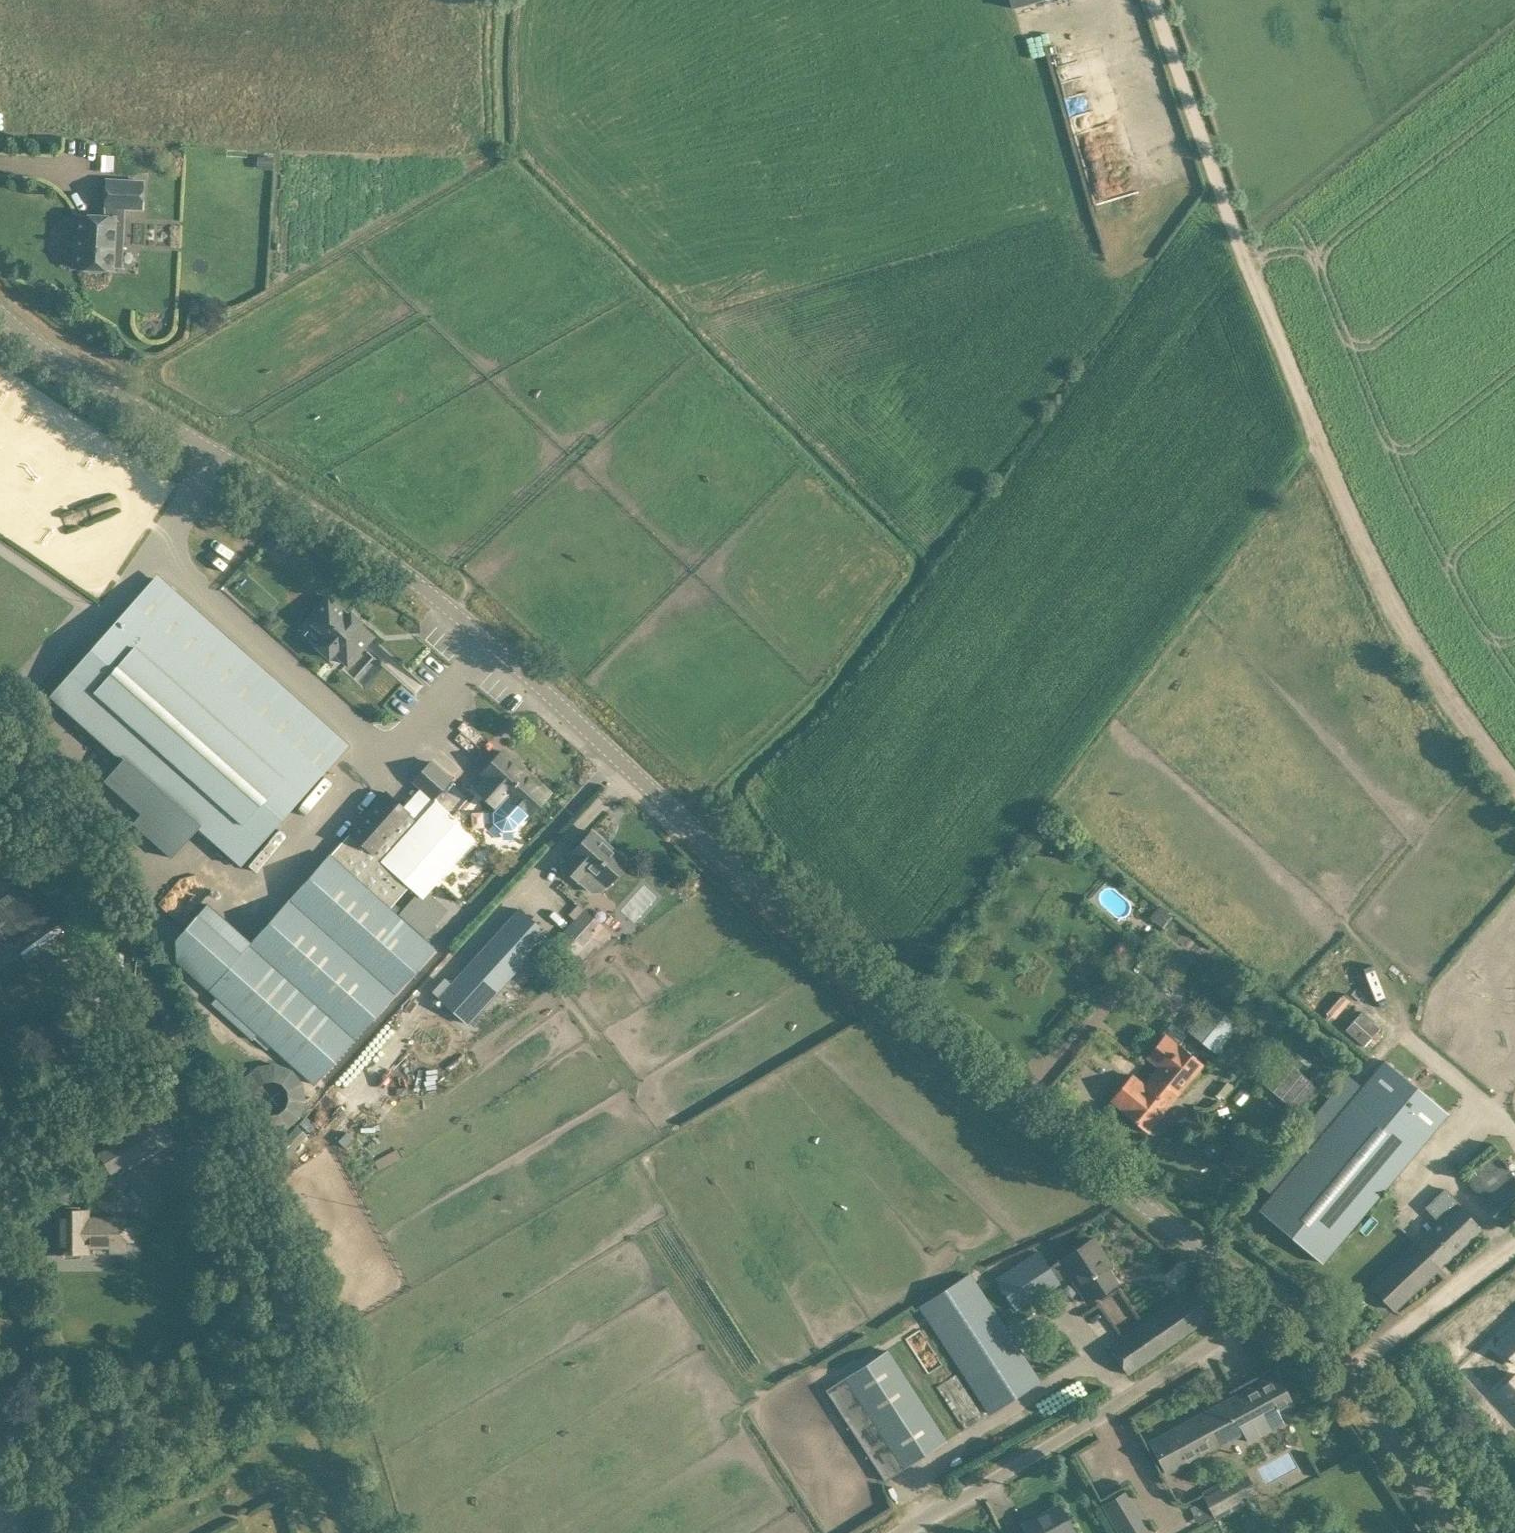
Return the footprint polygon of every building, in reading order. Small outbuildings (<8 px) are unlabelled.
[(75,247),(74,267),(86,268),(89,270),(100,271),(103,268),(112,269),(113,243),(122,243),(123,217),(124,207),(141,208),(143,181),(107,179),(105,206),(106,206),(105,216),(80,215),(79,247),(75,247)] [(133,601),(50,695),(241,865),(344,746),(262,672),(264,669),(253,659),(250,662),(156,578),(134,602),(133,601)] [(347,663),(372,635),(359,624),(361,621),(351,612),(349,614),(328,595),(313,611),(319,616),(313,623),(326,634),(316,646),(329,658),(334,652),(347,663)] [(41,681),(51,689),(77,657),(68,649),(41,681)] [(366,686),(384,664),(373,655),(355,677),(366,686)] [(549,792),(502,750),(482,773),(487,777),(476,789),(496,807),(493,811),(493,823),(502,830),(513,830),(528,814),(529,815),(549,792)] [(435,800),(453,781),(430,761),(413,780),(435,800)] [(435,800),(417,820),(400,805),(386,792),(241,952),(208,989),(217,997),(236,1014),(231,1020),(253,1039),(258,1034),(312,1083),(434,948),(423,939),(448,910),(428,893),(475,839),(448,815),(444,812),(466,787),(456,778),(453,781),(435,800)] [(564,868),(576,879),(578,877),(593,890),(602,889),(606,884),(607,885),(627,862),(624,860),(624,856),(619,852),(615,852),(591,830),(571,853),(575,856),(564,868)] [(4,985),(20,973),(29,966),(12,944),(38,924),(42,922),(46,927),(62,916),(30,873),(14,885),(22,895),(16,900),(0,911),(0,979),(4,985)] [(1150,916),(1164,927),(1174,914),(1159,903),(1150,916)] [(548,934),(520,909),(439,998),(467,1023),(492,996),(503,984),(548,934)] [(573,957),(592,935),(576,920),(556,942),(573,957)] [(602,925),(592,935),(601,943),(611,933),(602,925)] [(1213,1003),(1225,987),(1213,977),(1201,993),(1213,1003)] [(1250,1007),(1225,987),(1213,1003),(1211,1005),(1236,1024),(1250,1007)] [(1238,1026),(1236,1024),(1211,1005),(1191,1031),(1217,1052),(1238,1026)] [(1160,1067),(1154,1074),(1171,1088),(1173,1087),(1179,1093),(1204,1064),(1180,1043),(1187,1035),(1171,1021),(1162,1032),(1166,1035),(1148,1057),(1160,1067)] [(1145,1028),(1132,1043),(1146,1054),(1158,1038),(1145,1028)] [(1296,1111),(1317,1086),(1285,1059),(1264,1084),(1296,1111)] [(1321,1261),(1447,1113),(1385,1060),(1259,1208),(1321,1261)] [(1146,1131),(1179,1093),(1173,1087),(1171,1088),(1154,1074),(1144,1085),(1133,1075),(1111,1100),(1123,1111),(1146,1131)] [(315,1126),(305,1117),(300,1123),(310,1132),(315,1126)] [(113,1174),(159,1147),(144,1120),(97,1147),(113,1174)] [(279,1167),(308,1135),(297,1125),(268,1157),(279,1167)] [(1471,1187),(1502,1227),(1514,1217),(1514,1179),(1502,1162),(1471,1187)] [(1385,1271),(1370,1284),(1394,1309),(1481,1228),(1459,1205),(1461,1204),(1447,1190),(1427,1209),(1438,1221),(1385,1271)] [(135,1226),(124,1226),(124,1218),(87,1218),(87,1210),(57,1210),(57,1252),(87,1252),(87,1245),(110,1245),(110,1250),(124,1250),(124,1241),(135,1241),(135,1226)] [(1093,1237),(1076,1248),(1060,1258),(1060,1259),(1048,1266),(1038,1251),(996,1278),(1016,1309),(1058,1282),(1058,1281),(1069,1273),(1087,1301),(1116,1283),(1098,1255),(1103,1252),(1093,1237)] [(919,1305),(978,1396),(989,1413),(1039,1380),(970,1273),(919,1305)] [(1127,1373),(1224,1306),(1203,1280),(1108,1346),(1127,1373)] [(1498,1343),(1514,1362),(1514,1327),(1498,1343)] [(888,1348),(826,1387),(885,1479),(946,1440),(888,1348)] [(1496,1392),(1514,1412),(1514,1374),(1496,1392)] [(1276,1375),(1150,1441),(1166,1471),(1241,1431),(1248,1443),(1283,1424),(1277,1412),(1291,1404),(1276,1375)] [(1244,1468),(1202,1492),(1217,1519),(1259,1496),(1244,1468)] [(1102,1503),(1121,1532),(1153,1532),(1126,1488),(1102,1503)] [(1022,1526),(1026,1532),(1074,1532),(1069,1523),(1060,1506),(1022,1526)]
